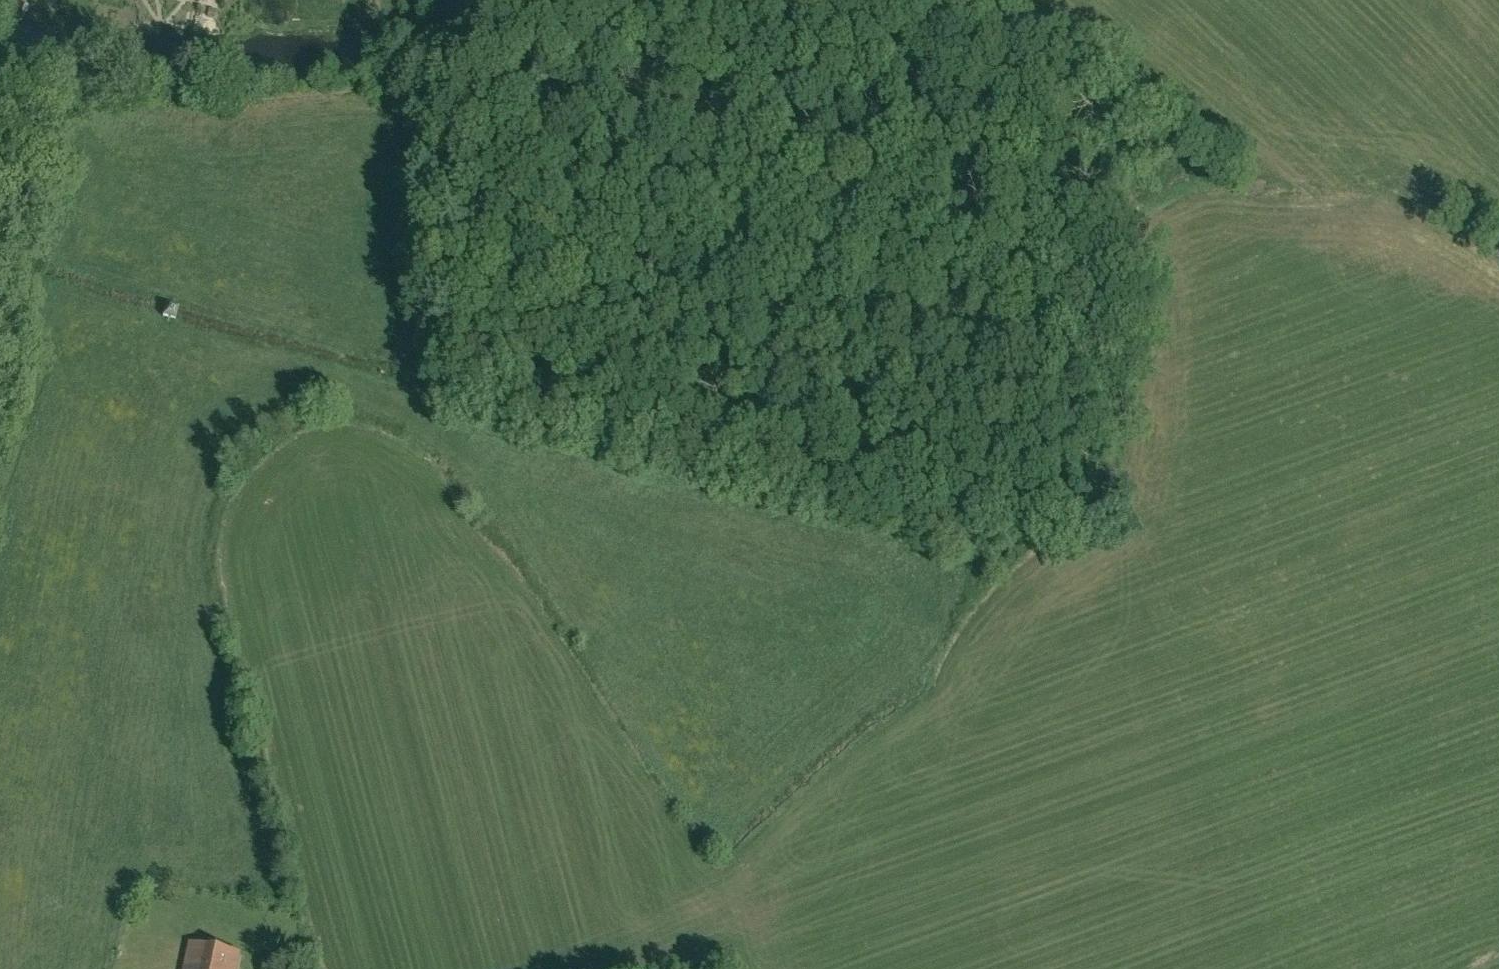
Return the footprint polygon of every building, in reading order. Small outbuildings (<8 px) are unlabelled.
[(240,955),(192,945),(187,968),(237,968),(240,955)]
